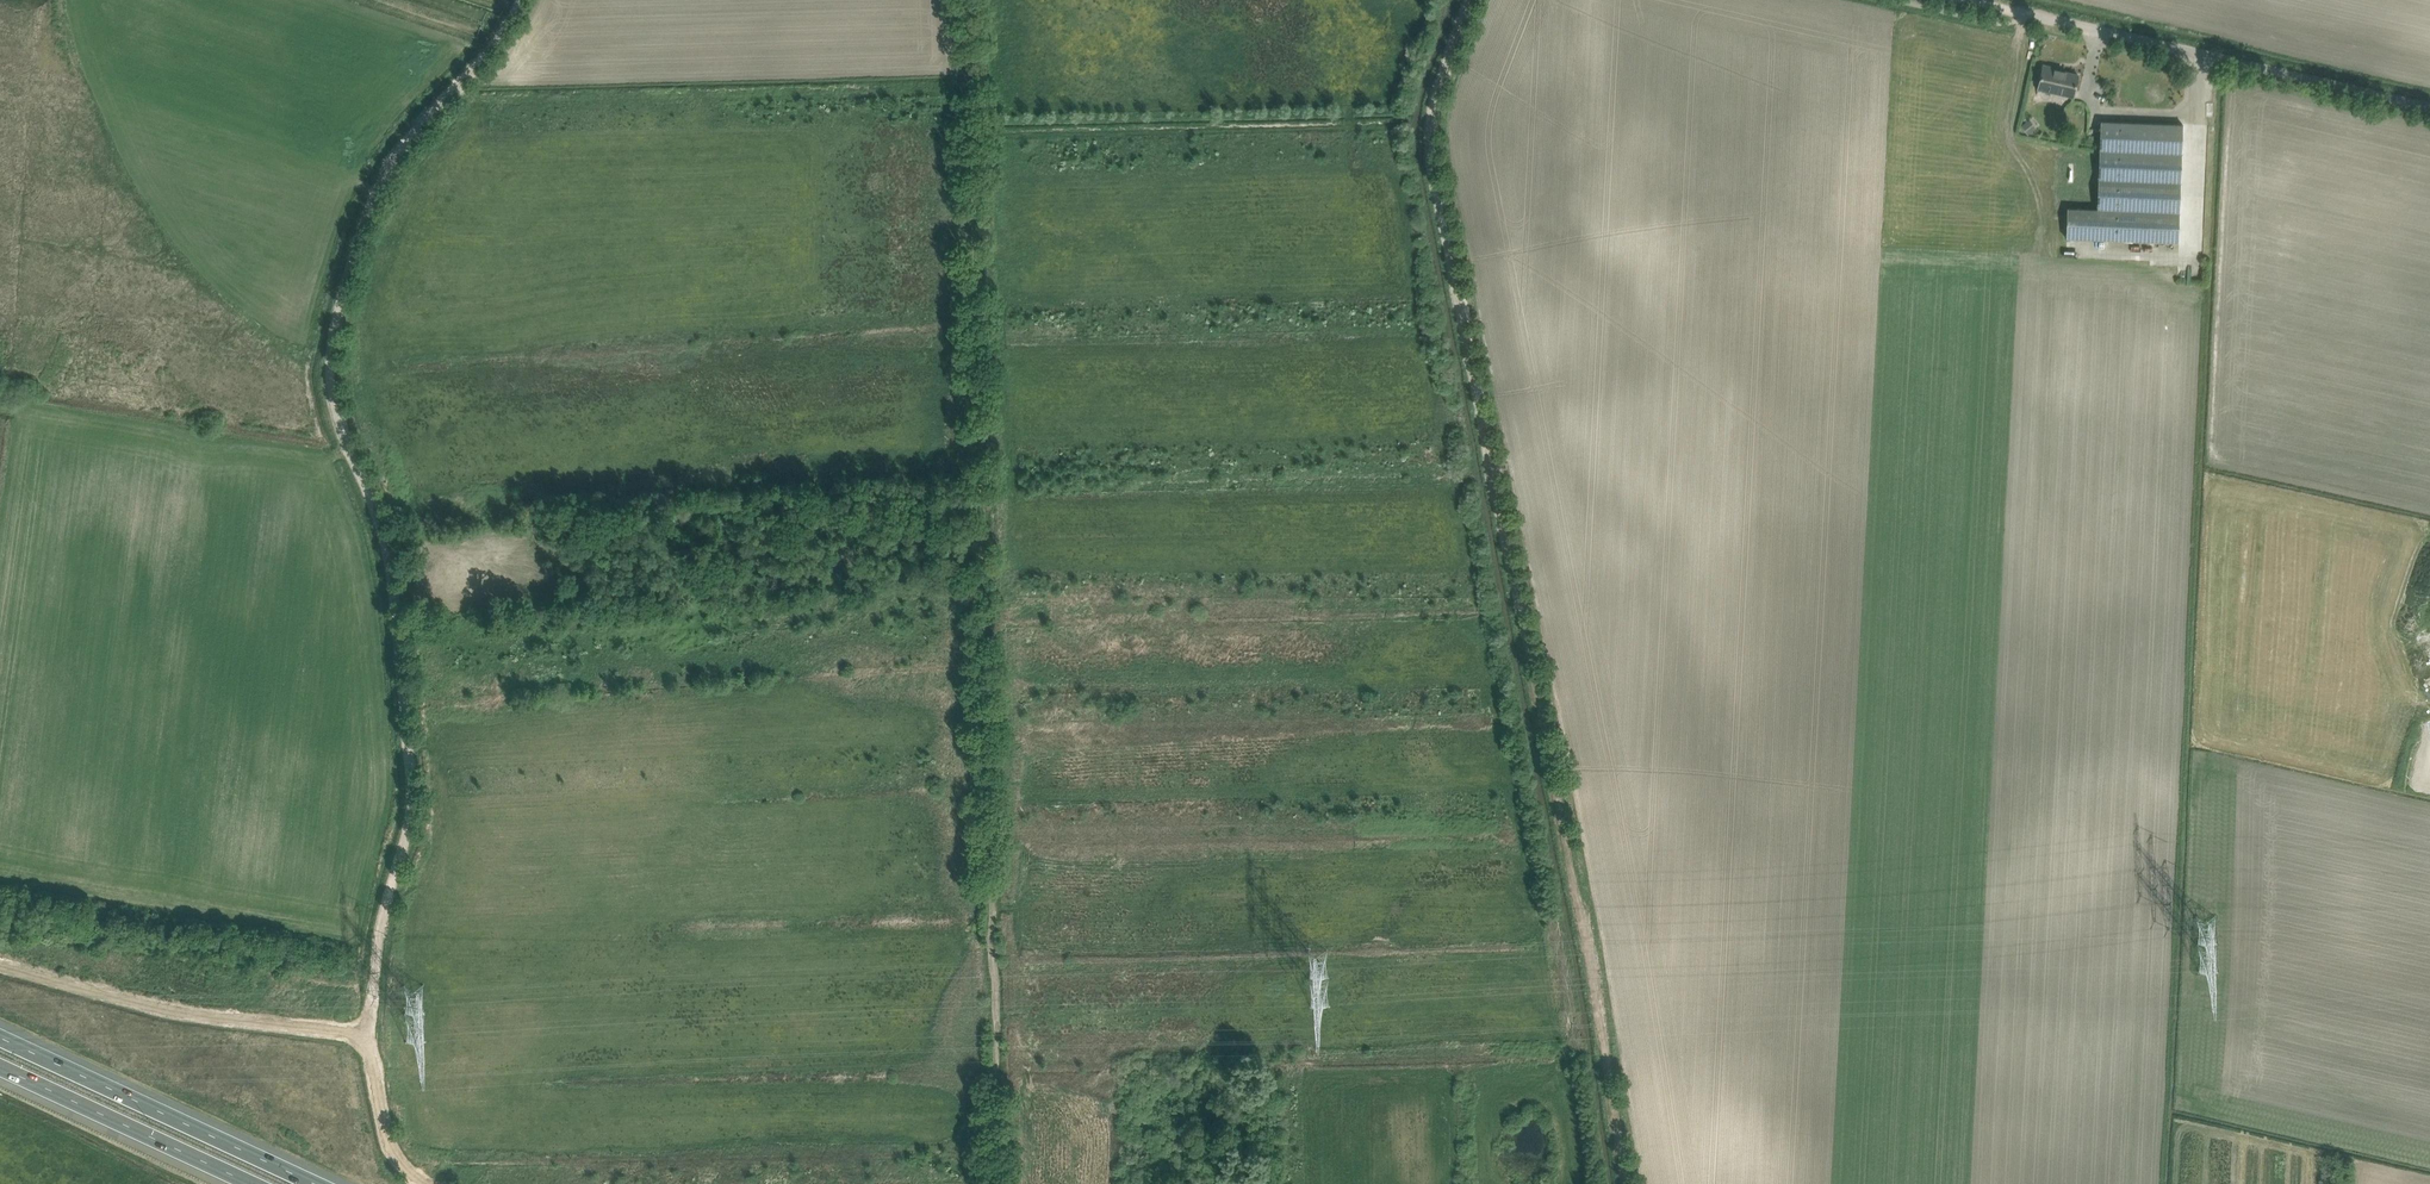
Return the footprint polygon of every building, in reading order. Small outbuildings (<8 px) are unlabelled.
[(2044,65),(2041,77),(2039,86),(2055,89),(2055,93),(2074,97),(2079,75),(2055,70),(2055,68),(2044,65)] [(2022,127),(2028,135),(2035,130),(2029,121),(2022,127)] [(2067,238),(2097,239),(2179,242),(2183,124),(2101,121),(2098,208),(2068,207),(2067,238)]
